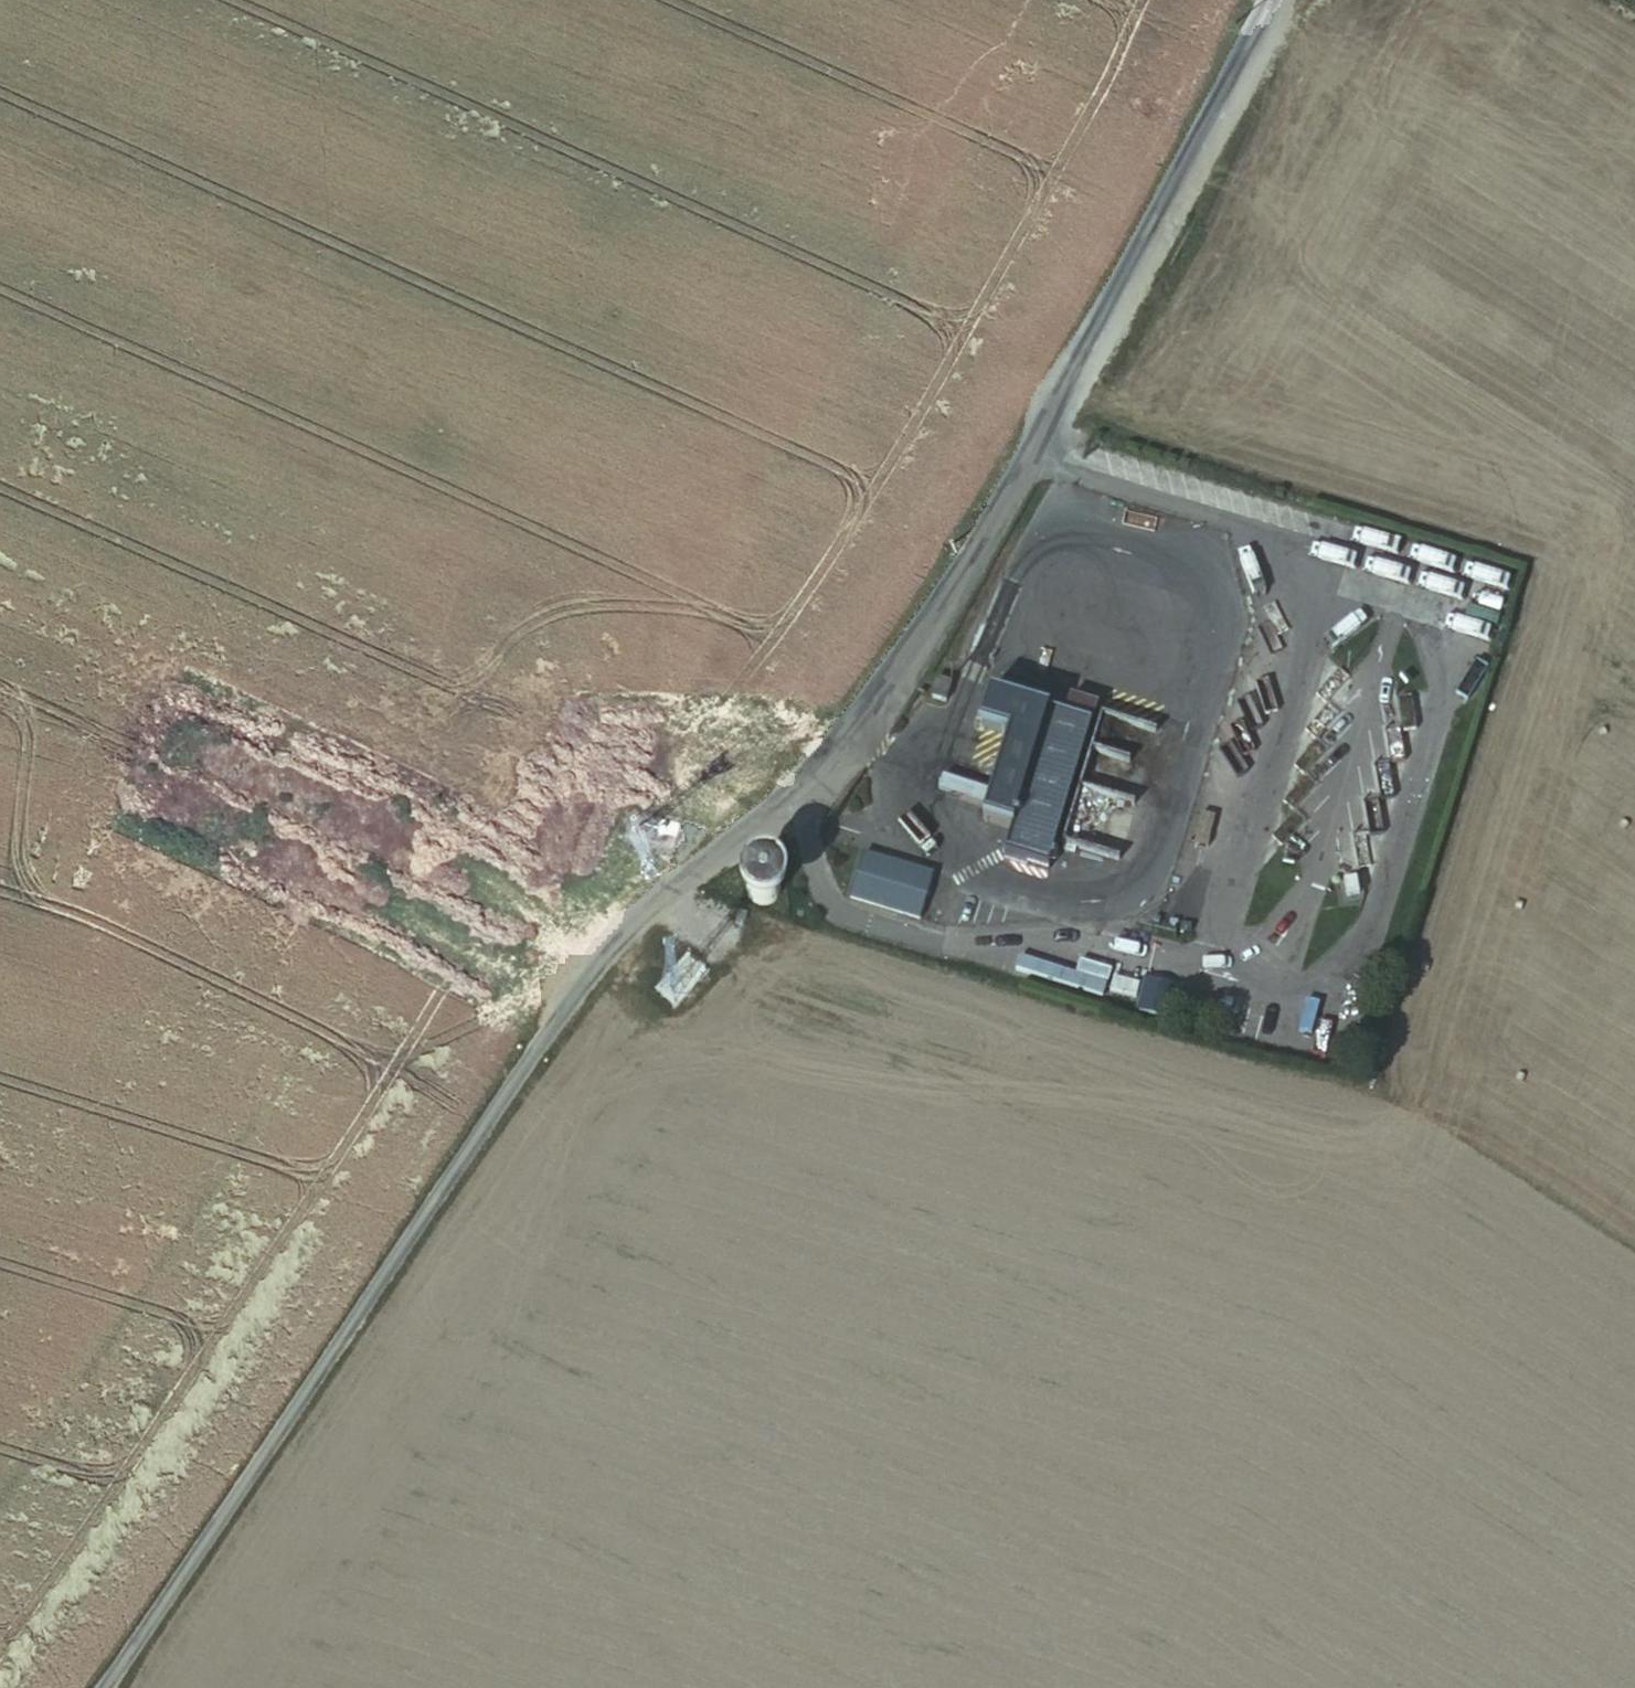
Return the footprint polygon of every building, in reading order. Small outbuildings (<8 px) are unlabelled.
[(1006,837),(1051,850),(1096,687),(1068,680),(1063,698),(987,677),(978,710),(1008,718),(984,803),(1014,811),(1006,837)] [(852,882),(923,902),(935,858),(865,839),(852,882)] [(757,868),(755,868),(752,869),(749,871),(746,872),(743,875),(741,879),(739,882),(738,885),(738,888),(738,890),(738,893),(739,897),(741,901),(744,904),(748,907),(751,909),(753,910),(758,911),(761,911),(765,910),(768,909),(772,907),(775,904),(778,901),(779,898),(781,894),(781,891),(781,888),(781,885),(780,881),(779,879),(777,876),(775,874),(773,872),(769,870),(765,868),(762,868),(757,868)] [(1110,969),(1078,960),(1074,973),(1018,957),(1015,971),(1102,996),(1110,969)] [(1145,976),(1135,1011),(1165,1019),(1175,985),(1145,976)]
